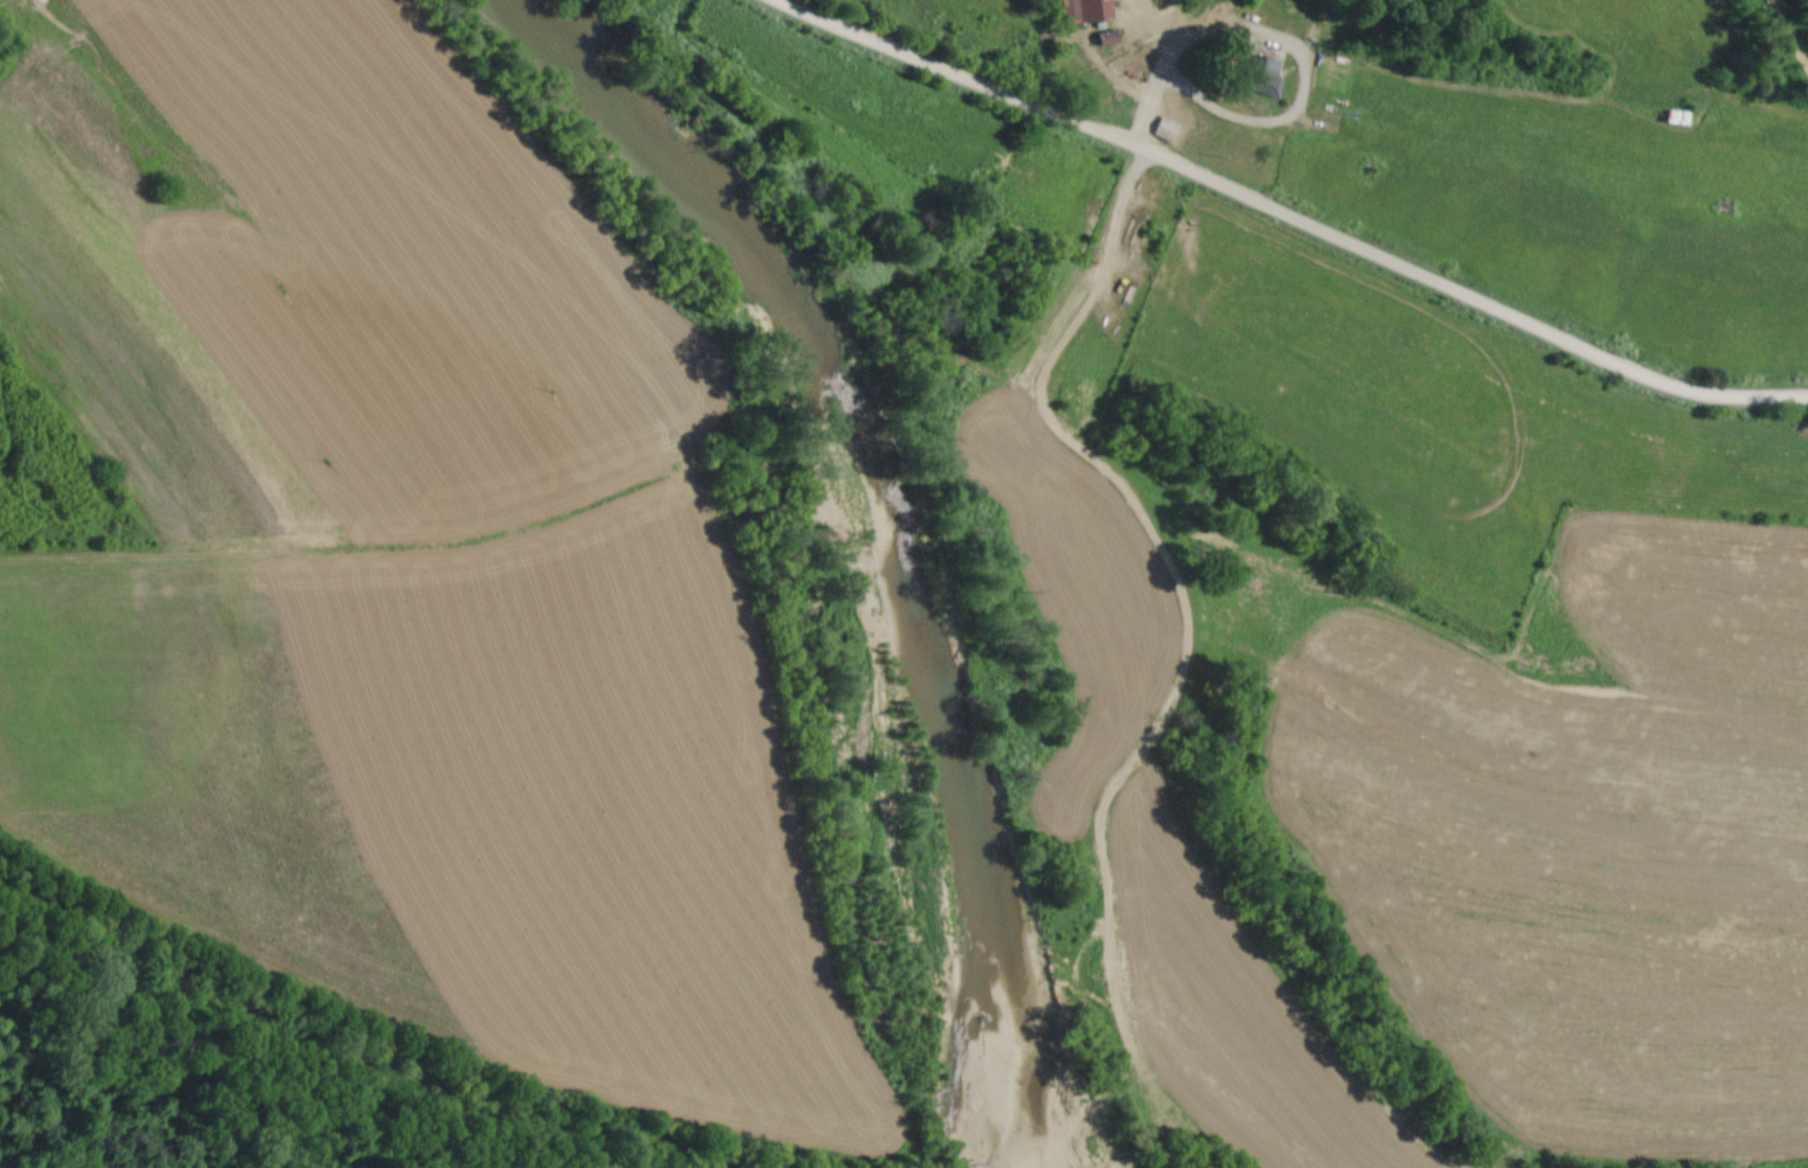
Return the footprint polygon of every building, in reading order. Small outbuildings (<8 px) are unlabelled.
[(1168,145),(1177,126),(1158,117),(1149,136),(1168,145)]
